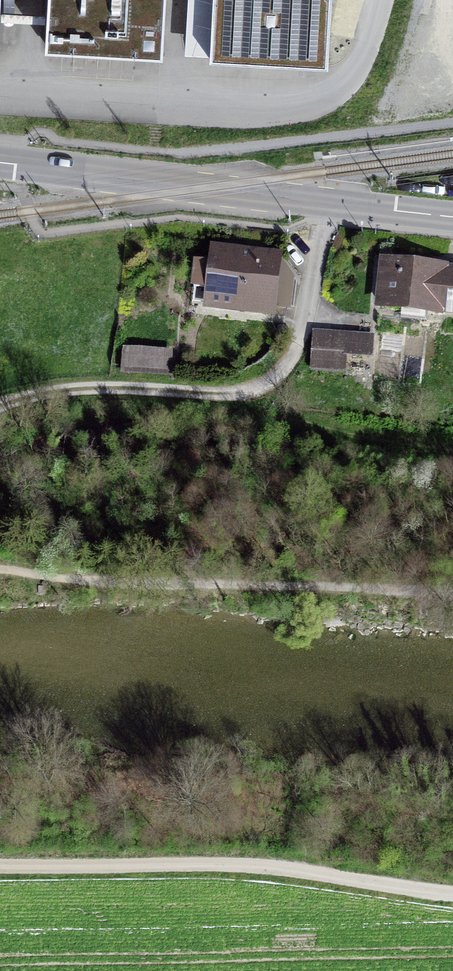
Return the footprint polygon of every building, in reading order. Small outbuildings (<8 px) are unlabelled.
[(46,46),(161,52),(164,0),(49,0),(46,46)] [(211,58),(325,64),(329,0),(215,0),(211,58)] [(278,258),(214,250),(207,305),(272,313),(273,307),(288,308),(291,283),(276,281),(278,258)] [(385,264),(380,306),(403,308),(403,302),(437,305),(436,311),(452,313),(452,271),(385,264)] [(372,337),(313,333),(311,368),(328,369),(329,353),(371,356),(372,337)] [(171,354),(124,352),(123,367),(170,369),(171,354)]
